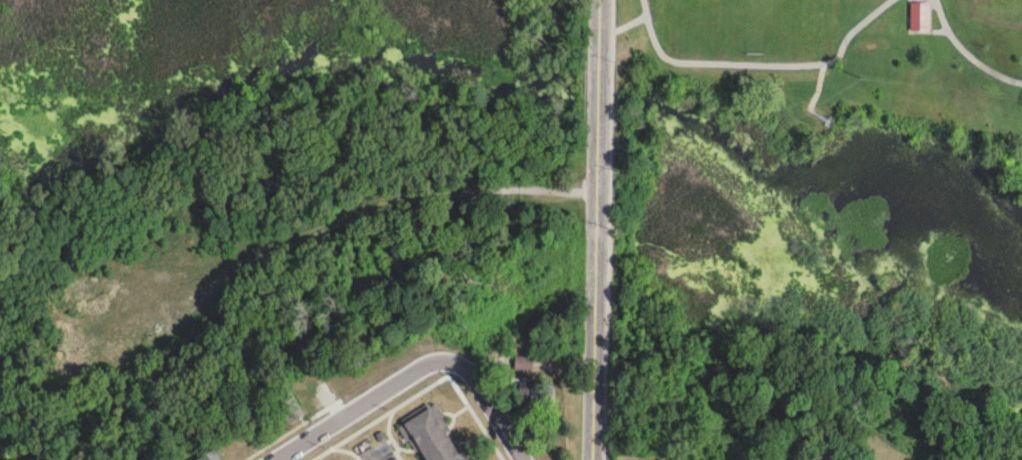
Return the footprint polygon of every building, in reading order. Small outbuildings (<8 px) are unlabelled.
[(911,29),(930,29),(930,1),(911,1),(911,29)] [(517,359),(517,372),(530,372),(530,359),(517,359)] [(434,406),(402,423),(422,459),(464,459),(434,406)]
